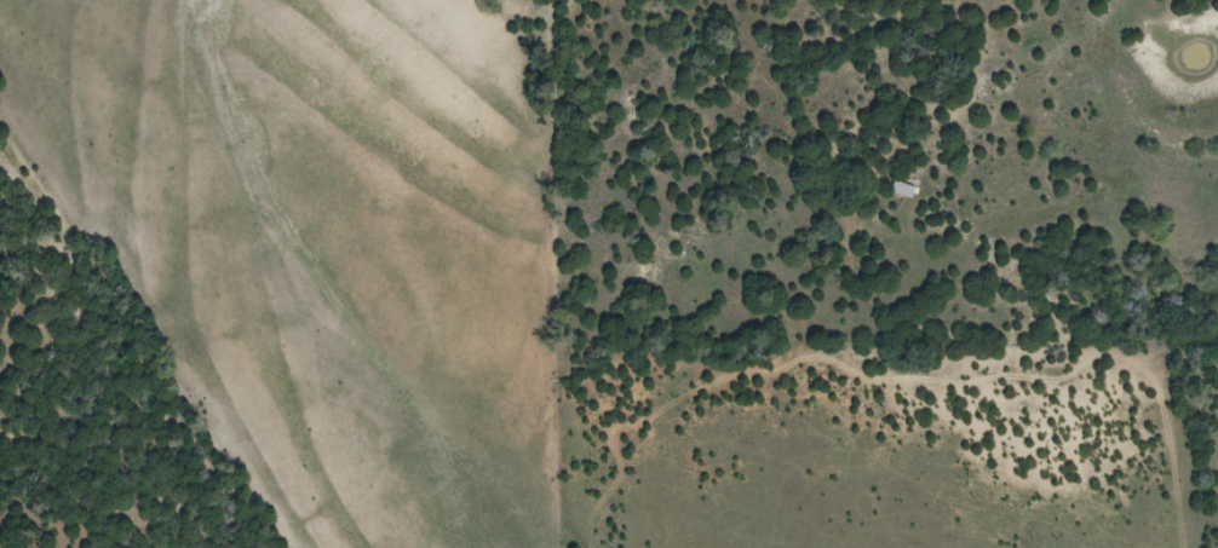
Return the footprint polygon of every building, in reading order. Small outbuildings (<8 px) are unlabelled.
[(914,190),(894,182),(890,192),(910,200),(914,190)]
